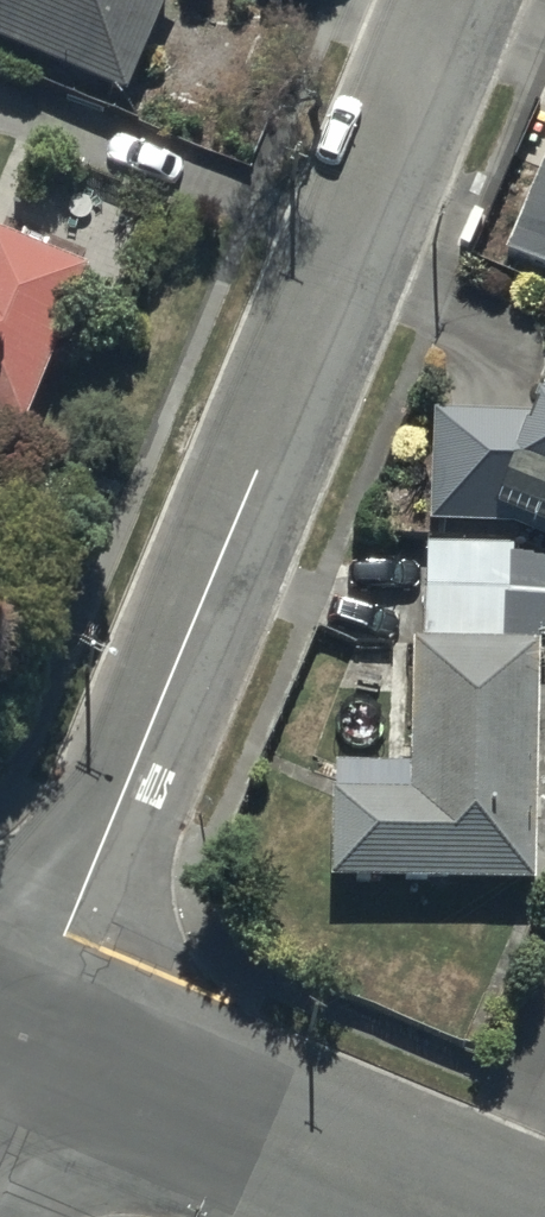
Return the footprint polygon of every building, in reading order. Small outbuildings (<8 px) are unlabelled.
[(124,89),(163,0),(0,0),(0,35),(124,89)] [(542,155),(504,246),(544,263),(544,156),(542,155)] [(26,420),(92,260),(0,223),(0,409),(26,420)] [(540,386),(531,409),(432,409),(431,519),(496,520),(544,539),(544,388),(540,386)] [(413,634),(413,757),(330,757),(330,873),(535,873),(535,638),(544,638),(544,549),(516,549),(516,539),(426,539),(426,634),(413,634)]
